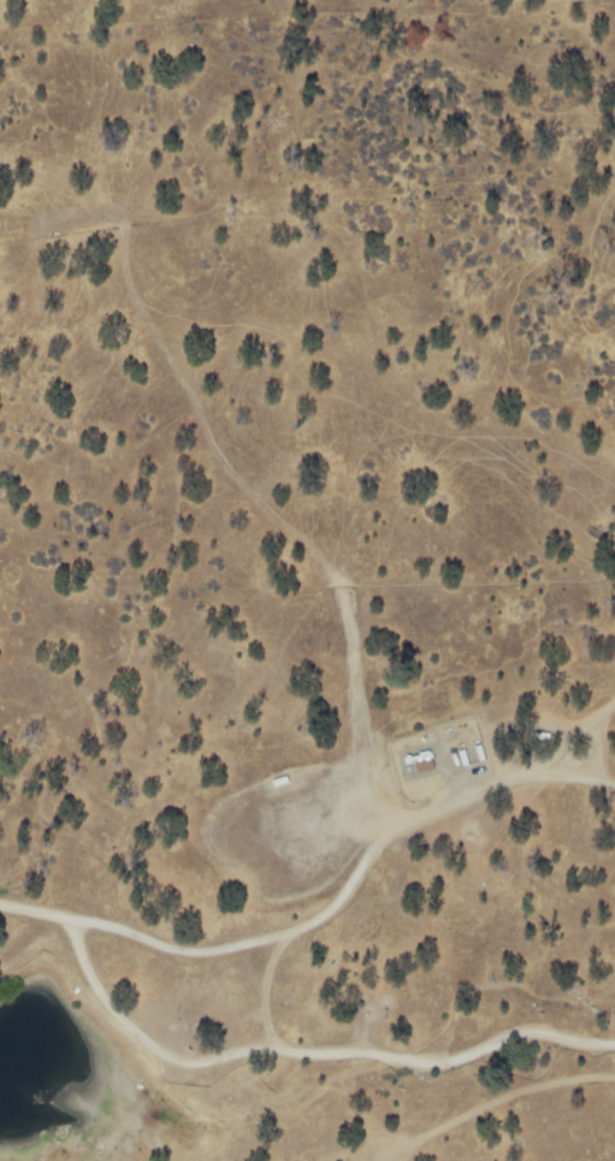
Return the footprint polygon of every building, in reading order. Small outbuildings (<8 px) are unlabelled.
[(440,771),(436,753),(410,759),(412,767),(421,764),(423,775),(440,771)]
